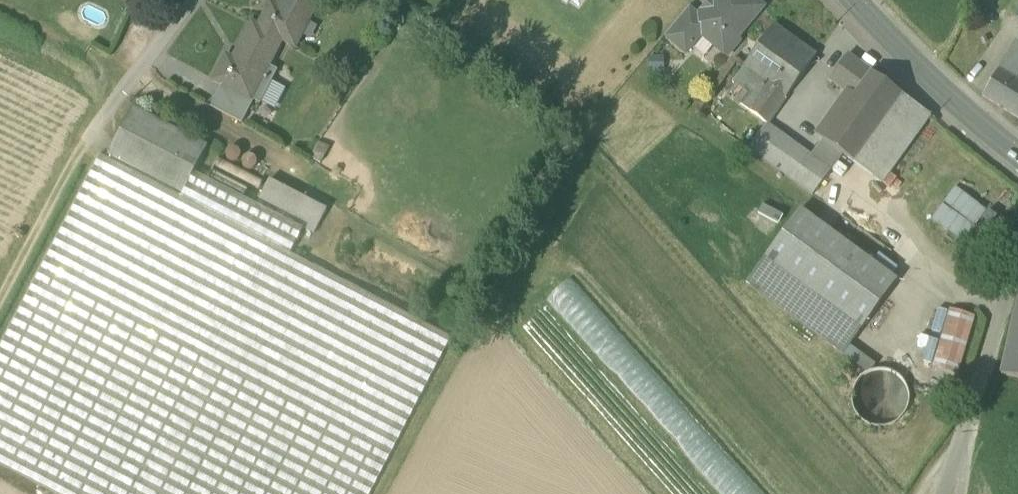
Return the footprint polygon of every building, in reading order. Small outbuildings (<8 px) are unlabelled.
[(320,0),(281,0),(277,7),(270,4),(258,27),(282,39),(291,44),(307,12),(312,15),(320,0)] [(727,55),(739,41),(736,38),(764,5),(757,0),(715,0),(705,12),(702,10),(698,15),(698,16),(683,33),(673,25),(666,34),(665,35),(686,52),(691,46),(702,34),(714,44),(727,55)] [(673,25),(683,33),(698,16),(698,15),(688,7),(673,25)] [(307,12),(291,44),(295,47),(312,15),(307,12)] [(268,65),(282,39),(258,27),(252,23),(233,59),(226,56),(214,80),(222,84),(246,96),(263,64),(267,66),(268,65)] [(760,75),(756,81),(781,99),(815,54),(776,24),(746,64),(760,75)] [(702,34),(691,46),(704,57),(714,44),(702,34)] [(1015,41),(982,95),(1017,118),(1017,43),(1015,41)] [(828,79),(853,98),(872,73),(846,54),(828,79)] [(664,56),(648,56),(649,70),(664,70),(664,56)] [(263,64),(246,96),(253,100),(260,103),(277,70),(268,65),(267,66),(263,64)] [(760,75),(746,64),(733,82),(748,93),(756,81),(760,75)] [(853,98),(822,139),(840,152),(852,161),(901,94),(872,73),(853,98)] [(766,120),(781,99),(756,81),(748,93),(741,102),(763,118),(766,120)] [(246,96),(222,84),(210,106),(242,123),(253,100),(246,96)] [(929,115),(901,94),(852,161),(880,181),(929,115)] [(112,155),(183,191),(206,146),(135,109),(112,155)] [(761,159),(782,132),(766,120),(763,118),(742,145),(761,159)] [(808,194),(829,167),(811,154),(782,132),(761,159),(808,194)] [(822,139),(811,154),(829,167),(840,152),(822,139)] [(56,493),(369,493),(450,336),(99,155),(0,348),(0,465),(56,493)] [(254,202),(290,224),(306,197),(270,175),(254,202)] [(932,222),(968,239),(985,204),(949,187),(932,222)] [(801,208),(765,257),(862,328),(898,279),(801,208)] [(843,354),(862,328),(765,257),(746,283),(843,354)] [(1017,378),(1017,307),(1001,374),(1017,378)] [(934,367),(957,374),(974,316),(951,309),(934,367)] [(904,408),(905,398),(903,389),(899,380),(891,374),(882,370),(873,370),(863,372),(855,378),(850,386),(847,395),(847,404),(850,414),(857,421),(865,426),(874,428),(884,427),(892,423),(899,416),(904,408)]
